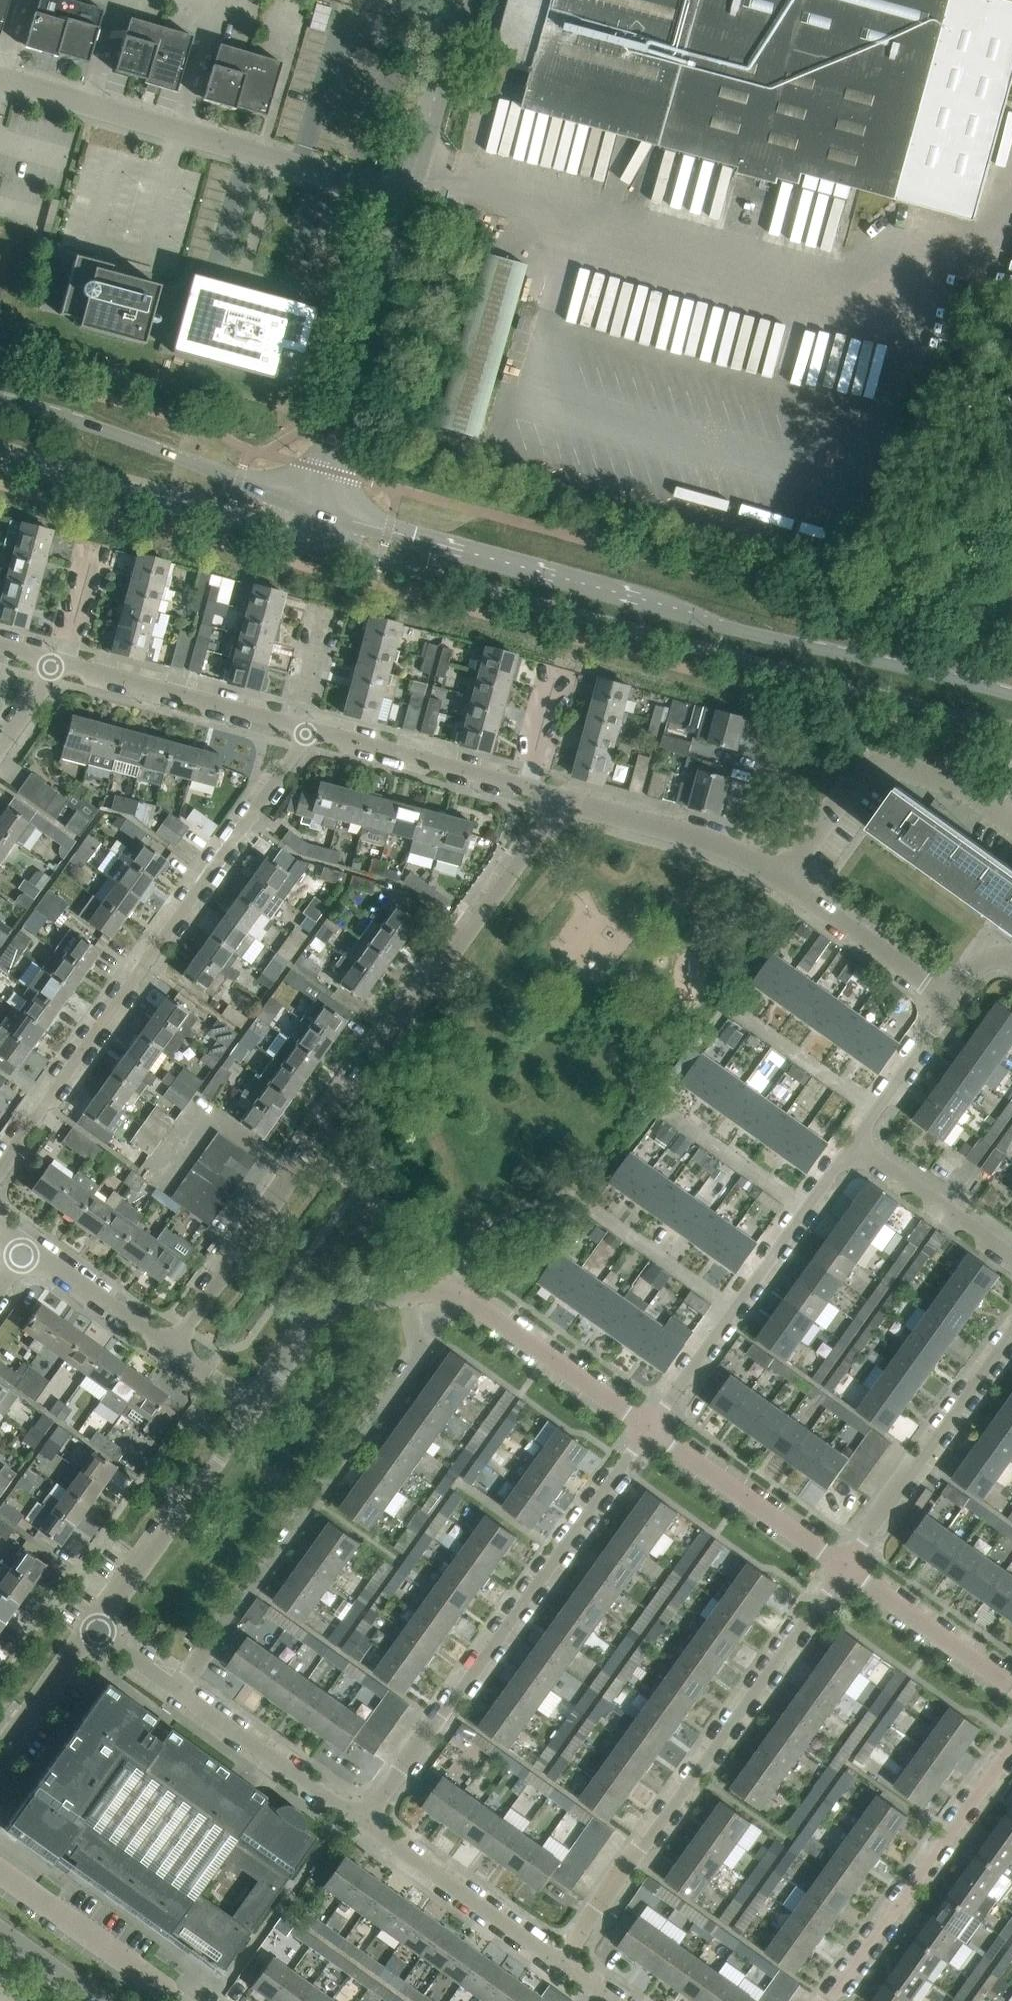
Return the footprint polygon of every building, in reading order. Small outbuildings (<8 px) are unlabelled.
[(8,6),(9,0),(0,0),(0,32),(8,6)] [(72,0),(71,0),(39,0),(35,12),(34,12),(24,47),(56,57),(57,54),(88,63),(103,10),(72,0)] [(553,0),(511,0),(495,57),(535,67),(553,0)] [(535,67),(537,68),(545,38),(564,43),(554,80),(670,112),(665,128),(666,128),(661,146),(740,167),(739,173),(778,184),(779,178),(800,184),(803,173),(804,174),(798,197),(819,203),(826,180),(897,199),(951,0),(553,0),(535,67)] [(1004,0),(951,0),(897,199),(975,221),(1011,85),(1011,2),(1004,0)] [(146,80),(161,27),(130,18),(121,50),(120,50),(114,70),(145,79),(146,80)] [(192,36),(161,27),(146,80),(145,79),(144,83),(176,92),(192,36)] [(235,106),(250,53),(219,44),(213,65),(202,100),(234,109),(235,106)] [(281,62),(250,53),(235,106),(266,115),(281,62)] [(80,319),(78,326),(143,344),(159,285),(110,272),(112,265),(109,265),(107,272),(96,269),(98,262),(75,255),(59,314),(80,319)] [(222,280),(191,271),(169,351),(296,385),(317,305),(252,288),(250,295),(220,287),(222,280)] [(50,542),(53,531),(21,523),(15,547),(46,555),(49,556),(52,554),(54,546),(52,543),(50,542)] [(43,566),(46,555),(15,547),(8,571),(39,580),(40,579),(42,580),(46,578),(48,570),(46,567),(43,566)] [(162,586),(168,562),(137,554),(131,578),(162,586)] [(202,597),(205,583),(206,580),(209,581),(211,574),(200,570),(193,595),(202,597)] [(37,589),(39,580),(8,571),(2,595),(33,604),(33,603),(39,602),(42,593),(37,589)] [(155,610),(162,586),(131,578),(124,602),(155,610)] [(211,585),(207,599),(216,601),(220,587),(211,585)] [(278,618),(284,593),(253,585),(247,609),(278,618)] [(33,604),(2,595),(0,602),(0,621),(26,628),(33,604)] [(198,610),(202,597),(193,595),(190,608),(198,610)] [(213,614),(216,601),(207,599),(204,612),(213,614)] [(149,635),(155,610),(124,602),(124,604),(120,605),(118,612),(121,615),(118,626),(149,635)] [(275,626),(278,618),(247,609),(244,618),(238,616),(234,632),(240,633),(271,642),(272,640),(278,641),(279,627),(275,626)] [(394,649),(400,624),(369,616),(363,640),(394,649)] [(158,637),(149,635),(118,626),(118,627),(115,626),(111,628),(109,636),(111,639),(114,640),(111,651),(151,661),(158,637)] [(180,630),(177,642),(189,645),(192,633),(180,630)] [(265,666),(271,642),(240,633),(234,658),(265,666)] [(198,635),(195,647),(206,650),(210,638),(198,635)] [(387,673),(394,649),(363,640),(356,664),(387,673)] [(183,668),(189,645),(177,642),(171,665),(183,668)] [(437,645),(430,643),(426,657),(433,659),(437,645)] [(200,673),(206,650),(195,647),(188,670),(200,673)] [(452,649),(443,647),(440,660),(448,663),(452,649)] [(509,679),(516,655),(485,647),(478,671),(509,679)] [(430,672),(433,659),(426,657),(422,670),(430,672)] [(262,675),(265,666),(234,658),(227,682),(258,690),(261,691),(265,689),(267,679),(265,676),(262,675)] [(445,677),(448,663),(440,660),(436,674),(445,677)] [(381,697),(387,673),(356,664),(349,689),(381,697)] [(507,690),(509,679),(478,671),(472,695),(503,704),(503,703),(508,702),(510,693),(507,690)] [(625,711),(632,686),(601,678),(600,680),(596,681),(593,689),(597,693),(594,702),(625,711)] [(374,721),(381,697),(349,689),(343,713),(374,721)] [(420,707),(423,695),(412,692),(409,704),(420,707)] [(500,714),(503,704),(472,695),(465,720),(496,728),(497,727),(501,726),(504,717),(500,714)] [(430,697),(426,709),(439,713),(442,701),(430,697)] [(619,735),(625,711),(594,702),(588,727),(619,735)] [(414,730),(420,707),(409,704),(403,727),(414,730)] [(665,707),(657,705),(653,720),(661,722),(665,707)] [(748,718),(706,707),(698,738),(739,749),(748,718)] [(432,735),(439,713),(426,709),(420,732),(432,735)] [(89,752),(97,722),(72,715),(61,756),(86,763),(90,752),(89,752)] [(494,738),(496,728),(465,720),(459,744),(490,752),(490,751),(495,750),(497,741),(494,738)] [(657,737),(661,722),(653,720),(649,734),(657,737)] [(114,758),(122,728),(97,722),(89,752),(90,752),(86,763),(111,770),(114,758)] [(612,759),(619,735),(588,727),(581,751),(612,759)] [(139,765),(147,735),(122,728),(114,758),(139,765)] [(665,734),(661,748),(690,755),(693,742),(665,734)] [(164,772),(172,742),(147,735),(139,765),(164,772)] [(190,779),(198,749),(172,742),(164,772),(190,779)] [(223,756),(198,749),(190,779),(215,785),(223,756)] [(606,783),(612,759),(581,751),(575,775),(606,783)] [(640,754),(636,766),(648,769),(651,757),(640,754)] [(702,759),(700,769),(712,773),(721,775),(724,765),(702,759)] [(642,793),(648,769),(636,766),(630,790),(642,793)] [(721,775),(712,773),(700,769),(696,783),(684,780),(677,802),(722,815),(731,778),(721,775)] [(655,770),(648,794),(664,799),(670,774),(655,770)] [(31,772),(17,791),(55,818),(65,804),(66,802),(67,803),(69,800),(31,772)] [(335,829),(338,818),(346,788),(320,781),(316,795),(301,791),(296,813),(302,815),(300,822),(309,825),(313,812),(324,815),(321,826),(335,829)] [(81,783),(69,800),(67,803),(66,802),(65,804),(72,808),(80,800),(89,789),(81,783)] [(362,825),(370,795),(346,788),(338,818),(362,825)] [(921,864),(1011,929),(1011,873),(944,825),(945,824),(944,824),(950,816),(933,803),(927,812),(898,792),(872,828),(921,864)] [(127,814),(130,800),(114,795),(110,809),(127,814)] [(384,845),(388,832),(396,801),(370,795),(362,825),(359,839),(384,845)] [(14,796),(0,815),(0,820),(27,839),(36,827),(49,836),(68,850),(75,840),(56,826),(14,796)] [(135,816),(139,802),(130,800),(127,814),(135,816)] [(413,839),(421,808),(396,801),(388,832),(412,838),(413,839)] [(193,807),(184,818),(196,827),(204,815),(193,807)] [(435,859),(446,815),(421,808),(413,839),(412,838),(409,852),(435,859)] [(90,820),(76,810),(65,825),(79,836),(90,820)] [(189,826),(172,815),(169,813),(163,822),(182,836),(189,826)] [(472,822),(446,815),(435,859),(460,866),(472,822)] [(139,842),(145,833),(126,818),(117,816),(111,824),(139,842)] [(0,820),(0,853),(4,856),(14,841),(21,847),(27,839),(0,820)] [(182,836),(163,822),(156,832),(175,845),(182,836)] [(289,829),(281,840),(299,853),(326,861),(329,849),(306,842),(289,829)] [(99,842),(88,834),(75,852),(87,861),(97,847),(96,846),(99,842)] [(168,860),(166,859),(144,843),(136,854),(125,846),(119,855),(152,878),(158,870),(160,872),(164,871),(169,865),(168,860)] [(309,863),(297,859),(281,848),(272,861),(266,857),(252,876),(282,899),(309,863)] [(340,851),(329,849),(326,861),(336,863),(340,851)] [(87,861),(75,852),(69,860),(81,869),(87,861)] [(138,898),(152,878),(119,855),(105,875),(116,883),(138,898)] [(377,874),(380,860),(372,858),(368,872),(377,874)] [(385,876),(388,862),(380,860),(377,874),(385,876)] [(346,873),(323,866),(320,878),(343,885),(346,873)] [(412,888),(419,878),(410,871),(403,881),(412,888)] [(371,893),(375,882),(352,875),(348,887),(371,893)] [(282,899),(252,876),(238,896),(269,918),(282,899)] [(438,891),(419,878),(412,888),(431,901),(438,891)] [(123,918),(138,898),(116,883),(102,902),(123,918)] [(48,889),(42,898),(61,912),(68,903),(48,889)] [(123,918),(102,902),(94,896),(80,916),(109,937),(123,918)] [(269,918),(238,896),(224,915),(255,938),(260,941),(268,931),(263,927),(269,918)] [(61,912),(42,898),(34,909),(54,922),(61,912)] [(376,907),(369,916),(372,918),(403,940),(420,916),(409,907),(405,912),(395,905),(388,915),(376,907)] [(345,918),(333,909),(328,916),(340,924),(345,918)] [(255,938),(224,915),(210,935),(237,954),(241,957),(255,938)] [(340,924),(328,916),(323,923),(335,932),(340,924)] [(389,960),(403,940),(372,918),(359,938),(389,960)] [(4,940),(13,929),(0,920),(0,937),(4,940)] [(295,926),(290,933),(302,942),(307,935),(295,926)] [(100,950),(84,939),(69,928),(55,948),(86,970),(100,950)] [(20,929),(9,943),(22,952),(32,937),(20,929)] [(291,957),(302,942),(290,933),(279,948),(291,957)] [(817,961),(832,941),(822,934),(807,954),(817,961)] [(237,954),(210,935),(196,954),(226,976),(233,981),(239,974),(228,966),(237,954)] [(315,936),(310,944),(320,952),(325,944),(315,936)] [(255,938),(241,957),(251,964),(265,945),(260,941),(255,938)] [(375,979),(389,960),(359,938),(345,957),(375,979)] [(22,952),(9,943),(0,957),(0,967),(8,972),(22,952)] [(72,989),(86,970),(55,948),(41,967),(72,989)] [(274,981),(288,961),(276,953),(262,972),(274,981)] [(294,963),(313,977),(321,967),(301,953),(294,963)] [(226,976),(196,954),(182,974),(212,996),(226,976)] [(774,998),(795,969),(775,954),(753,983),(774,998)] [(375,979),(345,957),(341,955),(335,964),(347,972),(339,983),(361,999),(375,979)] [(847,983),(860,966),(851,960),(839,977),(847,983)] [(58,1009),(72,989),(41,967),(27,987),(58,1009)] [(290,968),(283,978),(295,987),(302,977),(290,968)] [(795,1013),(816,984),(795,969),(774,998),(795,1013)] [(274,981),(262,972),(257,979),(269,988),(274,981)] [(816,1028),(837,999),(816,984),(795,1013),(816,1028)] [(44,1028),(58,1009),(27,987),(13,1006),(44,1028)] [(345,1019),(350,1011),(322,991),(301,1019),(309,1025),(310,1024),(332,1039),(346,1020),(345,1019)] [(167,995),(152,1015),(183,1037),(187,1040),(194,1031),(190,1028),(198,1017),(167,995)] [(265,1003),(277,1012),(282,1005),(270,996),(265,1003)] [(837,1043),(858,1014),(837,999),(816,1028),(837,1043)] [(999,1001),(985,1021),(1011,1040),(1011,1011),(999,1001)] [(228,1004),(221,1014),(240,1028),(248,1018),(228,1004)] [(44,1028),(13,1006),(0,1025),(0,1026),(9,1032),(8,1032),(30,1048),(44,1028)] [(858,1058),(879,1029),(858,1014),(837,1043),(858,1058)] [(183,1037),(152,1015),(139,1034),(161,1050),(170,1056),(183,1037)] [(237,1033),(217,1019),(206,1034),(215,1040),(205,1053),(217,1061),(237,1033)] [(318,1059),(332,1039),(310,1024),(309,1025),(301,1019),(287,1037),(318,1059)] [(985,1021),(971,1041),(1001,1062),(1011,1046),(1011,1040),(985,1021)] [(743,1033),(730,1024),(721,1037),(734,1046),(743,1033)] [(260,1036),(248,1028),(243,1035),(255,1043),(260,1036)] [(901,1044),(900,1043),(879,1029),(858,1058),(879,1073),(901,1044)] [(30,1048),(8,1032),(0,1044),(0,1056),(16,1067),(30,1048)] [(161,1050),(139,1034),(125,1054),(147,1070),(161,1050)] [(255,1043),(243,1035),(238,1042),(250,1051),(255,1043)] [(304,1079),(318,1059),(287,1037),(273,1057),(304,1079)] [(1001,1062),(971,1041),(957,1061),(987,1082),(1001,1062)] [(694,1090),(714,1061),(691,1045),(671,1074),(694,1090)] [(217,1061),(205,1053),(203,1051),(198,1058),(212,1068),(217,1061)] [(147,1070),(125,1054),(111,1073),(133,1089),(140,1079),(149,1086),(156,1076),(147,1070)] [(290,1098),(304,1079),(273,1057),(260,1076),(268,1082),(290,1098)] [(716,1107),(737,1078),(714,1061),(694,1090),(716,1107)] [(987,1082),(957,1061),(943,1080),(973,1102),(987,1082)] [(231,1072),(221,1065),(215,1074),(225,1081),(231,1072)] [(183,1067),(181,1070),(175,1078),(167,1073),(161,1081),(169,1087),(188,1101),(202,1081),(183,1067)] [(774,1070),(768,1078),(776,1084),(782,1076),(774,1070)] [(133,1089),(111,1073),(97,1093),(119,1109),(125,1101),(131,1105),(139,1094),(133,1089)] [(276,1118),(290,1098),(268,1082),(260,1076),(256,1073),(246,1086),(241,1093),(276,1118)] [(211,1100),(225,1081),(215,1074),(201,1093),(211,1100)] [(739,1123),(760,1094),(737,1078),(716,1107),(739,1123)] [(973,1102),(943,1080),(929,1100),(958,1121),(973,1102)] [(188,1101),(169,1087),(163,1095),(182,1109),(188,1101)] [(119,1109),(97,1093),(83,1113),(84,1114),(77,1123),(106,1144),(117,1127),(127,1115),(119,1109)] [(270,1126),(276,1118),(241,1093),(235,1102),(240,1106),(233,1116),(262,1137),(266,1140),(274,1129),(270,1126)] [(762,1139),(783,1110),(760,1094),(739,1123),(762,1139)] [(958,1121),(929,1100),(915,1120),(944,1141),(958,1121)] [(1011,1116),(1011,1100),(998,1120),(1006,1125),(1011,1116)] [(161,1139),(175,1119),(155,1105),(141,1125),(161,1139)] [(785,1156),(806,1127),(783,1110),(762,1139),(785,1156)] [(991,1145),(1006,1125),(998,1120),(990,1114),(986,1120),(994,1125),(984,1139),(982,1137),(981,1137),(991,1145)] [(149,1155),(161,1139),(141,1125),(130,1141),(149,1155)] [(96,1144),(88,1139),(72,1127),(62,1141),(86,1158),(88,1154),(96,1144)] [(808,1172),(829,1143),(806,1127),(785,1156),(808,1172)] [(1011,1143),(1011,1130),(1010,1129),(996,1148),(1011,1160),(1011,1158),(1005,1153),(1011,1143)] [(218,1131),(211,1141),(229,1154),(236,1144),(218,1131)] [(681,1133),(670,1149),(681,1156),(692,1141),(681,1133)] [(978,1164),(991,1145),(981,1137),(974,1148),(966,1142),(959,1151),(967,1157),(978,1164)] [(229,1154),(211,1141),(204,1150),(223,1163),(229,1154)] [(105,1151),(96,1144),(88,1154),(98,1161),(105,1151)] [(256,1158),(236,1144),(229,1154),(249,1168),(256,1158)] [(699,1147),(692,1158),(702,1166),(710,1155),(699,1147)] [(1011,1163),(1011,1160),(996,1148),(982,1168),(1000,1180),(1011,1163)] [(223,1163),(204,1150),(197,1159),(216,1173),(223,1163)] [(632,1197),(653,1167),(632,1152),(611,1182),(632,1197)] [(249,1168),(229,1154),(223,1163),(243,1178),(249,1168)] [(31,1189),(53,1204),(76,1172),(54,1157),(31,1189)] [(216,1173),(197,1159),(190,1169),(209,1182),(216,1173)] [(243,1178),(223,1163),(216,1173),(236,1187),(243,1178)] [(653,1212),(674,1183),(653,1167),(632,1197),(653,1212)] [(209,1182),(190,1169),(184,1178),(202,1192),(209,1182)] [(74,1220),(92,1194),(99,1185),(77,1170),(76,1172),(53,1204),(74,1220)] [(130,1186),(138,1174),(132,1170),(124,1181),(130,1186)] [(236,1187),(216,1173),(209,1182),(229,1196),(236,1187)] [(137,1191),(145,1179),(138,1174),(130,1186),(137,1191)] [(202,1192),(184,1178),(177,1188),(196,1201),(202,1192)] [(900,1203),(870,1181),(856,1201),(886,1222),(900,1203)] [(229,1196),(209,1182),(202,1192),(222,1206),(229,1196)] [(674,1227),(695,1198),(674,1183),(653,1212),(674,1227)] [(155,1196),(160,1189),(154,1186),(150,1192),(155,1196)] [(196,1201),(177,1188),(170,1197),(181,1205),(189,1211),(196,1201)] [(162,1201),(167,1195),(160,1189),(155,1196),(162,1201)] [(95,1235),(114,1209),(122,1197),(113,1190),(104,1203),(92,1194),(74,1220),(95,1235)] [(222,1206),(202,1192),(196,1201),(216,1215),(222,1206)] [(176,1211),(181,1205),(170,1197),(165,1204),(176,1211)] [(695,1242),(716,1213),(695,1198),(674,1227),(695,1242)] [(216,1215),(196,1201),(189,1211),(209,1225),(216,1215)] [(886,1222),(856,1201),(842,1221),(872,1242),(886,1222)] [(116,1250),(135,1224),(114,1209),(95,1235),(116,1250)] [(716,1257),(737,1228),(716,1213),(695,1242),(716,1257)] [(919,1246),(933,1226),(923,1219),(909,1239),(911,1241),(919,1246)] [(872,1242),(842,1221),(828,1240),(858,1262),(872,1242)] [(137,1265),(156,1239),(135,1224),(116,1250),(137,1265)] [(202,1234),(207,1228),(201,1224),(196,1229),(202,1234)] [(193,1247),(177,1235),(165,1227),(156,1239),(137,1265),(159,1281),(177,1256),(183,1261),(193,1247)] [(758,1243),(757,1242),(737,1228),(716,1257),(737,1272),(758,1243)] [(933,1257),(948,1237),(938,1229),(923,1250),(931,1255),(933,1257)] [(858,1262),(828,1240),(814,1260),(844,1281),(858,1262)] [(905,1266),(919,1246),(911,1241),(897,1260),(905,1266)] [(917,1274),(931,1255),(923,1250),(909,1269),(917,1274)] [(561,1296),(582,1267),(560,1252),(540,1281),(561,1296)] [(986,1294),(1000,1274),(971,1253),(956,1273),(986,1294)] [(844,1281),(814,1260),(800,1280),(830,1301),(844,1281)] [(891,1285),(905,1266),(897,1260),(883,1280),(891,1285)] [(582,1311),(603,1282),(582,1267),(561,1296),(582,1311)] [(903,1294),(917,1274),(909,1269),(896,1289),(903,1294)] [(603,1326),(624,1297),(629,1290),(630,1290),(632,1287),(610,1271),(603,1282),(582,1311),(603,1326)] [(972,1314),(986,1294),(956,1273),(942,1292),(972,1314)] [(830,1301),(800,1280),(786,1299),(816,1321),(830,1301)] [(877,1305),(891,1285),(883,1280),(869,1299),(877,1305)] [(889,1313),(903,1294),(896,1289),(882,1308),(889,1313)] [(624,1341),(645,1312),(650,1305),(630,1290),(629,1290),(624,1297),(603,1326),(624,1341)] [(713,1304),(693,1290),(685,1300),(705,1314),(713,1304)] [(958,1333),(972,1314),(942,1292),(928,1312),(958,1333)] [(816,1321),(786,1299),(772,1319),(802,1340),(816,1321)] [(863,1324),(877,1305),(869,1299),(855,1319),(863,1324)] [(44,1344),(61,1319),(40,1303),(23,1328),(35,1337),(28,1346),(37,1353),(44,1344)] [(875,1333),(889,1313),(882,1308),(868,1328),(875,1333)] [(645,1356),(666,1327),(645,1312),(624,1341),(645,1356)] [(944,1353),(958,1333),(928,1312),(914,1332),(944,1353)] [(666,1371),(687,1342),(694,1331),(673,1316),(666,1327),(645,1356),(666,1371)] [(65,1359),(83,1334),(61,1319),(44,1344),(65,1359)] [(802,1340),(772,1319),(758,1338),(788,1360),(802,1340)] [(849,1344),(863,1324),(855,1319),(841,1338),(849,1344)] [(861,1352),(875,1333),(868,1328),(854,1347),(861,1352)] [(930,1372),(944,1353),(914,1332),(900,1351),(930,1372)] [(86,1374),(104,1349),(83,1334),(65,1359),(86,1374)] [(835,1363),(849,1344),(841,1338),(827,1358),(835,1363)] [(774,1358),(754,1343),(747,1353),(767,1368),(774,1358)] [(847,1372),(861,1352),(854,1347),(840,1367),(847,1372)] [(108,1389),(125,1364),(104,1349),(86,1374),(108,1389)] [(484,1372),(454,1350),(440,1370),(470,1391),(484,1372)] [(916,1392),(930,1372),(900,1351),(886,1371),(916,1392)] [(794,1372),(774,1358),(767,1368),(769,1365),(789,1379),(794,1372)] [(821,1383),(835,1363),(827,1358),(813,1378),(821,1383)] [(13,1370),(0,1360),(0,1375),(6,1379),(14,1385),(21,1375),(13,1370)] [(129,1404),(146,1379),(125,1364),(108,1389),(100,1400),(121,1415),(129,1404)] [(833,1392),(847,1372),(840,1367),(825,1387),(833,1392)] [(470,1391),(440,1370),(426,1390),(456,1411),(470,1391)] [(902,1412),(916,1392),(886,1371),(872,1390),(902,1412)] [(814,1385),(794,1372),(789,1379),(808,1393),(814,1385)] [(731,1418),(752,1388),(732,1374),(711,1404),(731,1418)] [(30,1382),(21,1375),(14,1385),(24,1392),(30,1382)] [(167,1394),(146,1379),(129,1404),(149,1419),(142,1428),(155,1437),(174,1411),(162,1402),(167,1394)] [(2,1384),(0,1383),(0,1412),(4,1415),(18,1395),(2,1384)] [(833,1399),(814,1385),(808,1393),(827,1407),(833,1399)] [(750,1432),(772,1402),(752,1388),(731,1418),(750,1432)] [(503,1415),(517,1395),(509,1389),(495,1409),(503,1415)] [(456,1411),(426,1390),(412,1409),(442,1431),(456,1411)] [(888,1431),(902,1412),(872,1390),(858,1410),(888,1431)] [(56,1416),(64,1404),(57,1399),(49,1411),(56,1416)] [(515,1424),(530,1404),(521,1399),(507,1419),(515,1424)] [(853,1413),(833,1399),(827,1407),(847,1421),(853,1413)] [(1010,1400),(996,1419),(1011,1431),(1011,1401),(1010,1400)] [(770,1446),(791,1417),(772,1402),(750,1432),(770,1446)] [(71,1409),(64,1404),(56,1416),(63,1421),(71,1409)] [(442,1431),(412,1409),(405,1420),(403,1418),(396,1428),(397,1430),(427,1451),(442,1431)] [(489,1435),(503,1415),(495,1409),(481,1429),(489,1435)] [(873,1428),(853,1413),(847,1421),(867,1436),(873,1428)] [(790,1460),(811,1431),(791,1417),(770,1446),(790,1460)] [(502,1444),(515,1424),(507,1419),(494,1438),(502,1444)] [(996,1419),(982,1439),(1011,1460),(1011,1459),(1011,1431),(996,1419)] [(31,1426),(26,1433),(38,1442),(43,1434),(31,1426)] [(591,1448),(561,1427),(547,1447),(576,1468),(591,1448)] [(873,1428),(867,1436),(866,1437),(885,1451),(892,1442),(873,1428)] [(98,1446),(106,1436),(97,1429),(90,1440),(98,1446)] [(475,1454),(489,1435),(481,1429),(466,1448),(475,1454)] [(427,1451),(397,1430),(391,1439),(389,1438),(382,1448),(384,1449),(413,1470),(427,1451)] [(810,1474),(831,1445),(811,1431),(790,1460),(810,1474)] [(38,1442),(26,1433),(22,1440),(33,1448),(38,1442)] [(125,1449),(106,1436),(98,1446),(117,1460),(125,1449)] [(885,1451),(866,1437),(859,1447),(878,1461),(885,1451)] [(49,1438),(44,1445),(55,1453),(60,1446),(49,1438)] [(487,1464),(502,1444),(494,1438),(479,1458),(487,1464)] [(1011,1460),(982,1439),(967,1459),(997,1480),(1011,1460)] [(55,1453),(44,1445),(38,1452),(50,1460),(55,1453)] [(829,1488),(838,1476),(845,1466),(850,1459),(831,1445),(810,1474),(829,1488)] [(102,1486),(116,1466),(88,1446),(79,1459),(85,1463),(80,1470),(102,1486)] [(562,1488),(576,1468),(547,1447),(533,1467),(562,1488)] [(878,1461),(859,1447),(852,1457),(872,1471),(878,1461)] [(460,1475),(475,1454),(466,1448),(452,1469),(460,1475)] [(413,1470),(384,1449),(377,1459),(375,1457),(368,1467),(370,1469),(399,1490),(413,1470)] [(852,1457),(850,1459),(845,1466),(865,1480),(872,1471),(852,1457)] [(474,1484),(487,1464),(479,1458),(466,1478),(474,1484)] [(997,1480),(967,1459),(953,1478),(983,1499),(997,1480)] [(0,1469),(0,1473),(10,1481),(16,1473),(4,1465),(0,1469)] [(865,1480),(845,1466),(838,1476),(858,1490),(865,1480)] [(564,1489),(562,1488),(533,1467),(519,1486),(548,1508),(555,1497),(557,1499),(564,1489)] [(399,1490),(370,1469),(356,1488),(386,1509),(399,1490)] [(446,1494),(460,1475),(452,1469),(438,1488),(446,1494)] [(88,1505),(102,1486),(80,1470),(66,1490),(88,1505)] [(10,1481),(0,1473),(0,1495),(10,1481)] [(16,1484),(28,1492),(33,1485),(21,1477),(16,1484)] [(965,1505),(970,1497),(950,1483),(943,1493),(963,1507),(965,1505)] [(534,1527),(548,1508),(519,1486),(505,1506),(534,1527)] [(386,1509),(356,1488),(342,1508),(371,1529),(386,1509)] [(432,1514),(446,1494),(438,1488),(424,1508),(432,1514)] [(74,1525),(88,1505),(66,1490),(59,1500),(49,1492),(42,1502),(44,1503),(74,1525)] [(465,1496),(456,1490),(442,1511),(450,1517),(465,1496)] [(649,1490),(635,1510),(665,1531),(679,1511),(649,1490)] [(990,1511),(970,1497),(965,1505),(984,1519),(990,1511)] [(16,1524),(23,1514),(4,1500),(0,1506),(0,1513),(16,1524)] [(60,1544),(74,1525),(44,1503),(30,1523),(60,1544)] [(419,1533),(432,1514),(424,1508),(410,1527),(419,1533)] [(927,1558),(948,1528),(936,1520),(939,1515),(931,1509),(907,1544),(927,1558)] [(665,1531),(635,1510),(628,1520),(626,1519),(619,1528),(621,1530),(651,1551),(665,1531)] [(436,1537),(450,1517),(442,1511),(427,1531),(436,1537)] [(1009,1525),(990,1511),(984,1519),(1004,1533),(1009,1525)] [(504,1555),(518,1536),(489,1514),(474,1534),(504,1555)] [(12,1529),(0,1520),(0,1535),(5,1539),(12,1529)] [(332,1521),(318,1541),(348,1562),(362,1542),(332,1521)] [(1009,1525),(1004,1533),(1011,1539),(1011,1527),(1009,1525)] [(405,1553),(419,1533),(410,1527),(396,1547),(405,1553)] [(946,1572),(968,1542),(948,1528),(927,1558),(946,1572)] [(698,1555),(712,1535),(704,1529),(690,1549),(698,1555)] [(651,1551),(621,1530),(607,1549),(637,1570),(651,1551)] [(422,1556),(436,1537),(427,1531),(414,1550),(422,1556)] [(490,1575),(504,1555),(474,1534),(460,1554),(490,1575)] [(711,1564),(725,1544),(717,1538),(703,1558),(711,1564)] [(3,1558),(0,1561),(0,1562),(3,1564),(32,1584),(46,1564),(14,1541),(3,1558)] [(348,1562),(318,1541),(304,1560),(334,1582),(348,1562)] [(966,1586),(987,1556),(968,1542),(946,1572),(966,1586)] [(637,1570),(607,1549),(593,1569),(623,1590),(637,1570)] [(684,1574),(698,1555),(690,1549),(676,1569),(684,1574)] [(408,1575),(422,1556),(414,1550),(400,1569),(408,1575)] [(492,1577),(490,1575),(460,1554),(452,1565),(446,1561),(440,1569),(446,1573),(476,1594),(483,1585),(485,1586),(492,1577)] [(985,1600),(1007,1570),(987,1556),(966,1586),(985,1600)] [(697,1584),(711,1564),(703,1558),(689,1578),(697,1584)] [(334,1582),(304,1560),(290,1580),(319,1602),(334,1582)] [(381,1586),(396,1566),(387,1560),(373,1580),(381,1586)] [(780,1583),(750,1562),(736,1582),(766,1603),(780,1583)] [(32,1584),(3,1564),(0,1568),(0,1575),(3,1578),(0,1582),(0,1590),(18,1603),(32,1584)] [(394,1595),(408,1575),(400,1569),(386,1589),(394,1595)] [(623,1590),(593,1569),(586,1579),(584,1577),(578,1587),(579,1588),(609,1609),(623,1590)] [(670,1594),(684,1574),(676,1569),(662,1588),(670,1594)] [(1011,1604),(1011,1574),(1007,1570),(985,1600),(1005,1614),(1011,1604)] [(462,1614),(476,1594),(446,1573),(432,1593),(462,1614)] [(683,1603),(697,1584),(689,1578),(675,1597),(683,1603)] [(319,1602),(290,1580),(276,1600),(305,1621),(319,1602)] [(367,1606),(381,1586),(373,1580),(358,1599),(367,1606)] [(751,1623),(766,1603),(736,1582),(722,1601),(751,1623)] [(609,1609),(579,1588),(565,1608),(595,1629),(609,1609)] [(656,1614),(670,1594),(662,1588),(648,1608),(656,1614)] [(380,1615),(394,1595),(386,1589),(372,1609),(380,1615)] [(0,1590),(0,1620),(4,1623),(18,1603),(0,1590)] [(448,1634),(462,1614),(432,1593),(418,1612),(448,1634)] [(669,1623),(683,1603),(675,1597),(661,1617),(669,1623)] [(353,1625),(367,1606),(358,1599),(344,1619),(353,1625)] [(753,1624),(751,1623),(722,1601),(708,1621),(738,1642),(745,1632),(746,1634),(753,1624)] [(293,1619),(272,1605),(266,1613),(287,1628),(293,1619)] [(595,1629),(565,1608),(551,1628),(581,1649),(595,1629)] [(642,1633),(656,1614),(648,1608),(634,1627),(642,1633)] [(366,1634),(380,1615),(372,1609),(358,1628),(366,1634)] [(434,1653),(448,1634),(418,1612),(404,1632),(434,1653)] [(655,1643),(669,1623),(661,1617),(647,1637),(655,1643)] [(312,1633),(293,1619),(287,1628),(306,1641),(312,1633)] [(339,1645),(353,1625),(344,1619),(330,1639),(339,1645)] [(723,1662),(738,1642),(708,1621),(694,1641),(723,1662)] [(628,1653),(642,1633),(634,1627),(620,1647),(628,1653)] [(352,1654),(366,1634),(358,1628),(343,1648),(352,1654)] [(581,1649),(551,1628),(537,1647),(566,1669),(581,1649)] [(845,1630),(831,1650),(861,1671),(875,1651),(845,1630)] [(436,1655),(434,1653),(404,1632),(390,1651),(420,1673),(427,1663),(429,1664),(436,1655)] [(331,1647),(312,1633),(306,1641),(325,1655),(331,1647)] [(249,1680),(271,1650),(250,1636),(229,1666),(239,1673),(238,1675),(248,1682),(249,1680)] [(641,1662),(655,1643),(647,1637),(632,1656),(641,1662)] [(725,1663),(723,1662),(694,1641),(680,1660),(709,1682),(717,1671),(718,1673),(725,1663)] [(351,1661),(331,1647),(325,1655),(345,1669),(351,1661)] [(566,1669),(537,1647),(530,1657),(528,1656),(521,1666),(523,1667),(553,1688),(566,1669)] [(614,1673),(628,1653),(620,1647),(606,1667),(614,1673)] [(268,1694),(290,1664),(271,1650),(249,1680),(268,1694)] [(861,1671),(831,1650),(824,1660),(822,1659),(815,1668),(817,1669),(847,1691),(861,1671)] [(406,1693),(420,1673),(390,1651),(376,1672),(406,1693)] [(709,1682),(680,1660),(673,1655),(659,1675),(666,1680),(695,1701),(709,1682)] [(627,1682),(641,1662),(632,1656),(618,1676),(627,1682)] [(371,1675),(351,1661),(345,1669),(365,1683),(371,1675)] [(288,1708),(309,1678),(290,1664),(268,1694),(288,1708)] [(553,1688),(523,1667),(509,1687),(538,1708),(553,1688)] [(600,1692),(614,1673),(606,1667),(592,1687),(600,1692)] [(847,1691),(817,1669),(803,1689),(833,1710),(847,1691)] [(894,1694),(908,1675),(900,1669),(886,1689),(894,1694)] [(376,1710),(376,1709),(384,1699),(391,1689),(371,1675),(365,1683),(380,1694),(370,1707),(376,1710)] [(613,1702),(627,1682),(618,1676),(604,1696),(613,1702)] [(308,1722),(329,1692),(309,1678),(288,1708),(308,1722)] [(906,1704),(921,1684),(913,1678),(898,1698),(906,1704)] [(681,1721),(695,1701),(666,1680),(651,1700),(681,1721)] [(214,1960),(213,1962),(222,1969),(317,1836),(304,1827),(304,1823),(303,1817),(301,1812),(297,1808),(292,1805),(286,1804),(280,1805),(276,1807),(264,1798),(266,1795),(170,1727),(156,1717),(108,1682),(3,1828),(57,1867),(63,1859),(71,1866),(70,1867),(166,1935),(171,1928),(214,1960)] [(538,1708),(509,1687),(502,1696),(500,1695),(493,1705),(495,1706),(525,1727),(538,1708)] [(586,1712),(600,1692),(592,1687),(578,1706),(586,1712)] [(411,1704),(391,1689),(384,1699),(404,1714),(411,1704)] [(833,1710),(803,1689),(789,1709),(819,1730),(833,1710)] [(880,1714),(894,1694),(886,1689),(872,1708),(880,1714)] [(328,1736),(349,1706),(329,1692),(308,1722),(328,1736)] [(627,1712),(613,1702),(604,1696),(590,1715),(599,1721),(603,1716),(606,1719),(614,1709),(624,1716),(627,1712)] [(892,1724),(906,1704),(898,1698),(884,1718),(892,1724)] [(404,1714),(384,1699),(376,1709),(397,1724),(404,1714)] [(683,1723),(681,1721),(651,1700),(637,1719),(667,1741),(674,1731),(676,1732),(683,1723)] [(355,1739),(362,1729),(368,1720),(349,1706),(328,1736),(347,1750),(355,1739)] [(525,1727),(495,1706),(481,1726),(510,1747),(525,1727)] [(571,1732),(586,1712),(578,1706),(564,1726),(571,1732)] [(982,1728),(952,1706),(938,1726),(968,1748),(982,1728)] [(865,1734),(880,1714),(872,1708),(858,1728),(865,1734)] [(376,1709),(376,1710),(369,1719),(390,1734),(397,1724),(376,1709)] [(819,1730),(789,1709),(775,1728),(804,1749),(819,1730)] [(585,1741),(599,1721),(590,1715),(576,1735),(585,1741)] [(878,1743),(892,1724),(884,1718),(870,1738),(878,1743)] [(390,1734),(369,1719),(368,1720),(362,1729),(383,1744),(390,1734)] [(653,1760),(667,1741),(637,1719),(623,1739),(653,1760)] [(498,1745),(477,1731),(464,1722),(459,1730),(492,1753),(498,1745)] [(558,1751),(571,1732),(564,1726),(550,1745),(558,1751)] [(953,1768),(968,1748),(938,1726),(924,1746),(953,1768)] [(804,1749),(775,1728),(768,1738),(766,1737),(759,1746),(761,1747),(791,1769),(804,1749)] [(851,1753),(865,1734),(858,1728),(843,1748),(851,1753)] [(383,1744),(362,1729),(355,1739),(376,1754),(383,1744)] [(571,1761),(585,1741),(576,1735),(562,1755),(571,1761)] [(864,1762),(878,1743),(870,1738),(857,1757),(864,1762)] [(648,1771),(655,1762),(653,1760),(623,1739),(609,1759),(639,1780),(646,1770),(648,1771)] [(517,1759),(498,1745),(492,1753),(511,1767),(517,1759)] [(544,1770),(558,1751),(550,1745),(536,1765),(544,1770)] [(955,1769),(953,1768),(924,1746),(910,1766),(939,1787),(947,1777),(948,1778),(955,1769)] [(791,1769),(761,1747),(747,1767),(776,1789),(791,1769)] [(837,1773),(851,1753),(843,1748),(829,1767),(837,1773)] [(557,1780),(571,1761),(562,1755),(548,1774),(557,1780)] [(537,1773),(517,1759),(511,1767),(531,1781),(537,1773)] [(625,1800),(639,1780),(609,1759),(595,1778),(625,1800)] [(925,1807),(939,1787),(910,1766),(896,1786),(925,1807)] [(776,1789),(747,1767),(733,1787),(762,1808),(776,1789)] [(823,1792),(837,1773),(829,1767),(816,1787),(823,1792)] [(855,1776),(847,1770),(832,1790),(840,1796),(855,1776)] [(556,1787),(537,1773),(531,1781),(550,1795),(556,1787)] [(444,1820),(466,1790),(445,1775),(424,1805),(434,1812),(433,1814),(443,1821),(444,1820)] [(611,1819),(625,1800),(595,1778),(581,1798),(611,1819)] [(576,1801),(556,1787),(550,1795),(570,1809),(576,1801)] [(809,1812),(823,1792),(816,1787),(801,1807),(809,1812)] [(464,1834),(485,1804),(466,1790),(444,1820),(464,1834)] [(827,1815),(840,1796),(832,1790),(819,1809),(827,1815)] [(879,1794),(865,1814),(895,1835),(909,1815),(879,1794)] [(723,1800),(709,1820),(739,1841),(753,1822),(723,1800)] [(595,1815),(576,1801),(570,1809),(590,1823),(595,1815)] [(484,1847),(505,1818),(485,1804),(464,1834),(484,1847)] [(792,1836),(809,1812),(801,1807),(784,1831),(792,1836)] [(812,1835),(827,1815),(819,1809),(804,1829),(812,1835)] [(1010,1812),(995,1833),(1011,1846),(1011,1814),(1010,1812)] [(881,1855),(895,1835),(865,1814),(851,1833),(881,1855)] [(595,1815),(590,1823),(588,1825),(609,1840),(616,1830),(595,1815)] [(503,1861),(524,1832),(505,1818),(484,1847),(503,1861)] [(739,1841),(709,1820),(702,1830),(700,1829),(693,1838),(695,1840),(725,1861),(739,1841)] [(609,1840),(588,1825),(581,1835),(602,1850),(609,1840)] [(798,1855),(812,1835),(804,1829),(790,1849),(798,1855)] [(523,1875),(544,1846),(524,1832),(503,1861),(523,1875)] [(882,1856),(881,1855),(851,1833),(837,1853),(867,1874),(874,1864),(876,1866),(882,1856)] [(995,1833),(980,1855),(1011,1878),(1011,1867),(1008,1864),(1011,1858),(1011,1846),(995,1833)] [(602,1850),(581,1835),(574,1845),(595,1860),(602,1850)] [(772,1865),(787,1844),(778,1838),(763,1859),(772,1865)] [(725,1861),(695,1840),(681,1860),(710,1881),(725,1861)] [(595,1860),(574,1845),(567,1855),(587,1870),(595,1860)] [(542,1890),(552,1875),(560,1865),(564,1860),(544,1846),(523,1875),(542,1890)] [(784,1874),(798,1855),(790,1849),(776,1869),(784,1874)] [(853,1894),(867,1874),(837,1853),(823,1873),(853,1894)] [(342,1899),(363,1870),(343,1855),(322,1885),(342,1899)] [(567,1855),(564,1860),(560,1865),(580,1880),(587,1870),(567,1855)] [(980,1855),(964,1876),(998,1900),(1011,1880),(1011,1878),(980,1855)] [(758,1885),(772,1865),(763,1859),(749,1879),(758,1885)] [(710,1881),(681,1860),(667,1879),(696,1901),(710,1881)] [(580,1880),(560,1865),(552,1875),(573,1890),(580,1880)] [(770,1894),(784,1874),(776,1869),(762,1888),(770,1894)] [(362,1913),(383,1884),(363,1870),(342,1899),(362,1913)] [(839,1914),(853,1894),(823,1873),(809,1892),(839,1914)] [(998,1900),(964,1876),(949,1897),(972,1914),(983,1921),(998,1900)] [(744,1905),(758,1885),(749,1879),(735,1899),(744,1905)] [(381,1927),(402,1897),(383,1884),(362,1913),(381,1927)] [(683,1899),(663,1884),(657,1892),(678,1907),(683,1899)] [(756,1914),(770,1894),(762,1888),(748,1908),(756,1914)] [(825,1933),(839,1914),(809,1892),(795,1911),(825,1933)] [(401,1941),(422,1911),(412,1905),(414,1903),(403,1896),(402,1897),(381,1927),(401,1941)] [(972,1914),(949,1897),(934,1918),(957,1935),(972,1914)] [(703,1913),(683,1899),(678,1907),(697,1921),(703,1913)] [(730,1923),(744,1905),(735,1899),(722,1917),(730,1923)] [(743,1932),(756,1914),(748,1908),(735,1926),(743,1932)] [(324,1924),(304,1909),(298,1918),(318,1933),(324,1924)] [(421,1956),(442,1926),(432,1919),(433,1917),(423,1910),(422,1911),(401,1941),(421,1956)] [(827,1934),(825,1933),(795,1911),(781,1932),(811,1953),(818,1942),(820,1944),(827,1934)] [(722,1927),(703,1913),(697,1921),(716,1935),(722,1927)] [(315,1937),(295,1923),(283,1914),(276,1923),(308,1946),(315,1937)] [(639,1961),(640,1960),(661,1930),(641,1915),(620,1945),(630,1952),(629,1954),(639,1961)] [(957,1935),(934,1918),(919,1940),(942,1956),(949,1961),(964,1940),(957,1935)] [(344,1938),(324,1924),(318,1933),(338,1947),(344,1938)] [(440,1970),(462,1940),(452,1933),(453,1931),(443,1924),(442,1926),(421,1956),(440,1970)] [(742,1941),(722,1927),(716,1935),(736,1949),(742,1941)] [(660,1973),(681,1944),(661,1930),(640,1960),(660,1973)] [(797,1972),(811,1953),(781,1932),(767,1951),(797,1972)] [(335,1951),(315,1937),(308,1946),(328,1960),(335,1951)] [(363,1952),(344,1938),(338,1947),(357,1960),(363,1952)] [(460,1984),(481,1954),(472,1947),(473,1945),(463,1938),(462,1940),(440,1970),(460,1984)] [(1005,1944),(997,1939),(985,1955),(993,1960),(1005,1944)] [(942,1956),(919,1940),(904,1961),(927,1977),(942,1956)] [(762,1955),(742,1941),(736,1949),(756,1963),(762,1955)] [(679,1987),(700,1957),(681,1944),(660,1973),(679,1987)] [(354,1965),(335,1951),(328,1960),(348,1974),(354,1965)] [(383,1966),(363,1952),(357,1960),(377,1974),(383,1966)] [(1011,1961),(1011,1957),(1007,1953),(995,1970),(1002,1975),(1011,1961)] [(480,1998),(501,1968),(481,1954),(460,1984),(480,1998)] [(776,1977),(781,1969),(762,1955),(756,1963),(776,1977)] [(982,1975),(993,1960),(985,1955),(975,1970),(982,1975)] [(270,1999),(291,1970),(272,1956),(250,1985),(270,1999)] [(720,1971),(700,1957),(679,1987),(698,2000),(699,2000),(720,1971)] [(927,1977),(904,1961),(889,1982),(911,1999),(927,1977)] [(374,1979),(354,1965),(348,1974),(368,1988),(374,1979)] [(403,1980),(383,1966),(377,1974),(397,1989),(403,1980)] [(521,1982),(501,1968),(480,1998),(484,2000),(507,2000),(521,1982)] [(781,1969),(776,1977),(774,1979),(795,1994),(802,1984),(781,1969)] [(311,1984),(291,1970),(270,1999),(272,2000),(299,2000),(311,1984)] [(989,1992),(1002,1975),(995,1970),(982,1987),(989,1992)] [(740,1986),(720,1971),(699,2000),(729,2000),(740,1986)] [(374,1979),(368,1988),(385,2000),(388,2000),(394,1993),(374,1979)] [(774,1979),(767,1989),(784,2000),(790,2000),(795,1994),(774,1979)] [(403,1980),(397,1989),(414,2000),(418,2000),(423,1994),(403,1980)] [(975,1986),(967,1981),(955,1998),(960,2000),(964,2000),(975,1986)] [(521,1982),(507,2000),(537,2000),(540,1996),(521,1982)] [(889,1982),(875,2000),(910,2000),(911,1999),(889,1982)] [(331,1998),(311,1984),(299,2000),(329,2000),(331,1998)] [(759,2000),(740,1986),(729,2000),(758,2000),(759,2000)] [(767,1989),(760,1999),(763,2000),(784,2000),(767,1989)]
